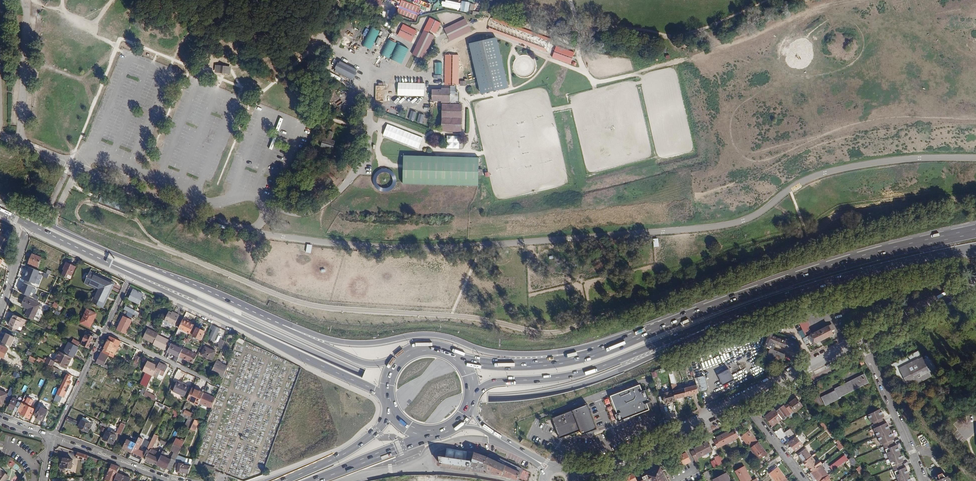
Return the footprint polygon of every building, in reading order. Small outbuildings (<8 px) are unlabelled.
[(420,7),(403,0),(402,0),(398,12),(416,19),(417,15),(420,7)] [(442,0),(441,7),(460,9),(461,2),(442,0)] [(462,1),(460,11),(468,12),(470,2),(462,1)] [(424,60),(440,22),(429,17),(412,55),(424,60)] [(444,28),(450,41),(471,32),(466,18),(444,28)] [(550,44),(491,23),(488,32),(547,53),(550,44)] [(397,36),(412,42),(417,30),(403,24),(397,36)] [(362,45),(370,49),(380,31),(372,27),(362,45)] [(442,45),(449,41),(447,37),(440,41),(442,45)] [(402,64),(409,48),(387,39),(381,55),(402,64)] [(460,86),(461,56),(445,56),(443,90),(431,89),(431,101),(443,102),(450,102),(451,87),(457,87),(460,86)] [(357,70),(339,60),(334,72),(351,80),(357,70)] [(329,73),(327,78),(339,82),(341,77),(329,73)] [(424,84),(374,82),(374,94),(425,96),(424,84)] [(457,87),(451,87),(450,102),(443,102),(441,132),(461,132),(461,104),(457,104),(457,87)] [(331,140),(334,132),(329,131),(327,139),(323,138),(320,146),(332,150),(336,141),(331,140)] [(477,160),(402,158),(401,186),(477,188),(477,160)] [(379,190),(390,192),(392,179),(381,177),(379,190)] [(0,236),(0,237),(0,247),(5,250),(9,241),(0,236)] [(41,257),(32,254),(29,263),(37,267),(41,257)] [(76,267),(66,262),(63,269),(62,271),(64,272),(62,275),(70,279),(72,276),(76,267)] [(114,283),(90,271),(84,283),(97,289),(91,302),(102,307),(114,283)] [(34,276),(25,272),(21,284),(23,284),(22,289),(29,291),(34,276)] [(143,294),(133,289),(129,299),(138,303),(143,294)] [(40,304),(25,297),(22,305),(28,309),(25,315),(33,319),(40,304)] [(135,310),(125,306),(124,309),(127,311),(133,314),(135,310)] [(96,314),(87,309),(80,322),(90,327),(96,314)] [(171,312),(169,311),(165,320),(164,320),(174,325),(179,315),(175,313),(175,314),(171,312)] [(23,319),(14,314),(12,319),(9,325),(10,325),(16,328),(18,329),(19,326),(23,319)] [(132,320),(123,316),(117,330),(125,334),(132,320)] [(811,332),(803,316),(796,318),(805,335),(811,332)] [(190,334),(194,326),(194,325),(183,319),(179,328),(190,334)] [(219,329),(212,325),(210,329),(213,330),(209,338),(214,340),(219,329)] [(829,325),(806,337),(807,339),(811,346),(833,334),(831,329),(829,325)] [(204,331),(194,326),(190,334),(200,339),(204,331)] [(943,334),(940,326),(928,331),(932,340),(943,334)] [(154,343),(158,335),(158,334),(148,329),(143,338),(154,343)] [(85,335),(81,343),(81,344),(85,346),(88,348),(93,336),(88,334),(87,336),(85,335)] [(14,338),(6,335),(3,341),(11,345),(13,341),(14,338)] [(158,335),(154,343),(153,344),(164,350),(169,340),(158,335)] [(107,354),(108,355),(113,357),(120,341),(110,336),(103,350),(108,352),(107,354)] [(785,341),(771,336),(769,341),(792,350),(795,343),(786,339),(785,341)] [(84,349),(85,346),(81,344),(81,343),(76,341),(75,345),(78,346),(79,347),(84,349)] [(75,345),(71,343),(68,342),(63,353),(72,357),(73,358),(79,347),(78,346),(75,345)] [(183,349),(171,343),(167,351),(176,355),(173,361),(176,362),(179,356),(181,353),(183,349)] [(1,345),(0,347),(0,356),(4,358),(8,348),(1,345)] [(215,351),(205,346),(201,354),(211,359),(215,351)] [(197,354),(183,347),(183,349),(181,353),(179,356),(193,363),(197,354)] [(784,354),(770,348),(767,358),(778,362),(780,357),(782,358),(784,354)] [(67,369),(72,357),(63,353),(60,351),(58,355),(55,362),(61,364),(60,366),(67,369)] [(55,362),(58,355),(52,352),(46,363),(49,365),(50,365),(52,366),(53,366),(55,362)] [(104,364),(108,355),(107,354),(102,352),(101,352),(97,362),(103,365),(104,364)] [(136,356),(132,366),(136,368),(141,358),(142,354),(138,352),(136,356)] [(929,354),(926,355),(921,358),(918,353),(918,352),(891,366),(903,389),(938,372),(929,354)] [(147,361),(143,371),(149,374),(153,376),(153,374),(154,373),(158,364),(154,362),(153,364),(151,363),(147,361)] [(227,366),(216,361),(211,371),(223,377),(227,366)] [(167,367),(159,363),(158,364),(154,373),(153,374),(162,379),(167,367)] [(735,380),(729,369),(718,375),(724,386),(735,380)] [(676,399),(686,396),(684,389),(678,390),(676,383),(675,384),(673,379),(671,371),(668,371),(673,391),(676,399)] [(954,383),(954,371),(945,371),(946,383),(954,383)] [(67,373),(66,374),(56,397),(60,399),(61,396),(62,397),(72,377),(72,376),(67,373)] [(153,376),(149,374),(144,386),(147,387),(153,376)] [(829,394),(839,398),(840,398),(839,397),(868,382),(864,374),(835,389),(836,391),(829,394)] [(694,378),(696,385),(698,393),(706,390),(707,388),(704,378),(702,376),(694,378)] [(189,386),(177,381),(173,391),(184,396),(189,386)] [(651,402),(643,383),(610,396),(617,414),(615,415),(618,422),(649,410),(647,403),(651,402)] [(683,386),(684,389),(686,396),(698,393),(696,385),(692,386),(692,383),(683,386)] [(198,405),(199,402),(203,392),(192,388),(187,400),(198,405)] [(676,401),(676,399),(673,391),(663,394),(665,404),(676,401)] [(216,398),(203,392),(199,402),(212,408),(216,398)] [(839,398),(829,394),(822,397),(826,405),(839,398)] [(19,400),(13,397),(8,408),(16,411),(20,402),(18,401),(19,400)] [(796,398),(788,404),(796,414),(801,420),(802,418),(796,410),(802,406),(796,398)] [(155,404),(166,410),(168,407),(163,404),(156,401),(155,404)] [(26,405),(22,403),(18,410),(21,411),(20,413),(30,418),(34,409),(26,405)] [(780,409),(776,411),(782,418),(783,419),(790,414),(792,417),(796,414),(788,404),(785,406),(784,405),(779,408),(780,409)] [(181,413),(192,418),(196,410),(193,409),(191,412),(185,409),(187,406),(185,405),(181,413)] [(597,429),(588,405),(552,418),(560,439),(580,431),(582,435),(586,433),(587,435),(593,433),(593,431),(597,429)] [(782,418),(776,411),(772,405),(762,410),(761,412),(772,426),(782,418)] [(612,406),(608,407),(611,422),(616,420),(612,406)] [(49,411),(40,407),(35,417),(44,421),(49,411)] [(906,467),(903,468),(901,462),(903,461),(897,445),(894,446),(892,440),(894,439),(887,422),(884,424),(882,418),(884,417),(881,408),(868,415),(871,423),(874,422),(876,427),(874,428),(881,445),(883,444),(898,480),(911,480),(906,467)] [(174,410),(171,416),(177,419),(180,413),(174,410)] [(190,429),(195,419),(192,418),(181,413),(180,415),(188,419),(185,426),(190,429)] [(90,423),(82,419),(78,427),(88,432),(93,422),(91,421),(90,423)] [(195,419),(190,429),(195,431),(199,421),(195,419)] [(125,425),(121,423),(116,432),(118,433),(121,435),(125,425)] [(785,433),(791,441),(796,436),(794,434),(790,429),(785,433)] [(727,432),(713,439),(718,448),(737,438),(733,430),(729,432),(729,433),(728,434),(727,432)] [(110,433),(106,431),(103,439),(113,444),(117,436),(110,433)] [(750,448),(758,442),(749,431),(741,437),(750,448)] [(145,459),(157,464),(161,455),(162,454),(158,452),(151,449),(158,435),(155,433),(152,439),(147,450),(146,450),(150,452),(149,453),(148,453),(145,459)] [(918,437),(925,446),(929,443),(922,434),(918,437)] [(796,436),(791,441),(788,442),(795,451),(803,445),(796,436)] [(143,448),(147,450),(152,439),(147,437),(144,444),(143,448)] [(180,440),(176,438),(170,450),(174,452),(178,454),(184,442),(180,440)] [(132,453),(136,443),(127,439),(123,448),(132,453)] [(136,443),(132,453),(131,454),(140,458),(142,454),(143,452),(138,449),(142,442),(138,440),(136,443)] [(143,448),(144,444),(142,442),(138,449),(143,452),(142,454),(144,455),(146,450),(147,450),(143,448)] [(711,451),(707,442),(694,448),(695,450),(691,452),(695,460),(711,451)] [(766,453),(758,442),(750,448),(759,459),(766,453)] [(474,451),(450,448),(450,450),(449,458),(440,457),(441,467),(502,475),(510,478),(511,477),(517,480),(523,469),(496,456),(495,456),(491,454),(488,455),(487,456),(474,451)] [(797,454),(803,462),(811,456),(810,455),(805,449),(797,454)] [(76,457),(86,461),(88,456),(78,452),(78,453),(76,457)] [(174,452),(170,459),(171,459),(167,469),(171,471),(178,454),(174,452)] [(690,462),(686,453),(675,458),(679,467),(690,462)] [(166,457),(161,455),(157,464),(167,469),(171,459),(170,459),(166,457)] [(88,456),(86,461),(98,466),(100,460),(88,456)] [(812,471),(815,469),(819,466),(822,464),(819,461),(816,463),(811,456),(803,462),(808,469),(810,468),(812,471)] [(73,460),(63,458),(62,464),(60,463),(59,469),(65,470),(66,467),(71,468),(73,460)] [(841,465),(838,461),(830,466),(834,471),(841,465)] [(762,468),(758,462),(753,465),(757,473),(762,468)] [(184,464),(179,463),(178,472),(182,473),(182,472),(188,473),(191,466),(183,465),(184,464)] [(112,480),(114,480),(117,473),(119,467),(111,464),(109,470),(108,473),(106,478),(112,480)] [(819,466),(815,469),(816,470),(812,473),(817,479),(818,480),(820,480),(826,476),(824,474),(819,466)] [(860,466),(856,469),(861,475),(865,472),(860,466)] [(9,476),(3,472),(3,471),(4,471),(2,469),(1,468),(0,467),(0,480),(5,480),(9,476)] [(660,467),(647,474),(650,480),(667,480),(660,467)] [(744,467),(735,471),(741,480),(748,480),(751,479),(744,467)] [(775,480),(784,480),(786,480),(777,468),(772,472),(769,474),(775,480)] [(711,476),(708,471),(702,474),(704,477),(705,479),(711,476)] [(949,472),(943,475),(942,473),(938,475),(938,476),(936,478),(937,480),(953,480),(949,472)] [(117,473),(114,480),(131,480),(130,480),(131,478),(117,473)]
